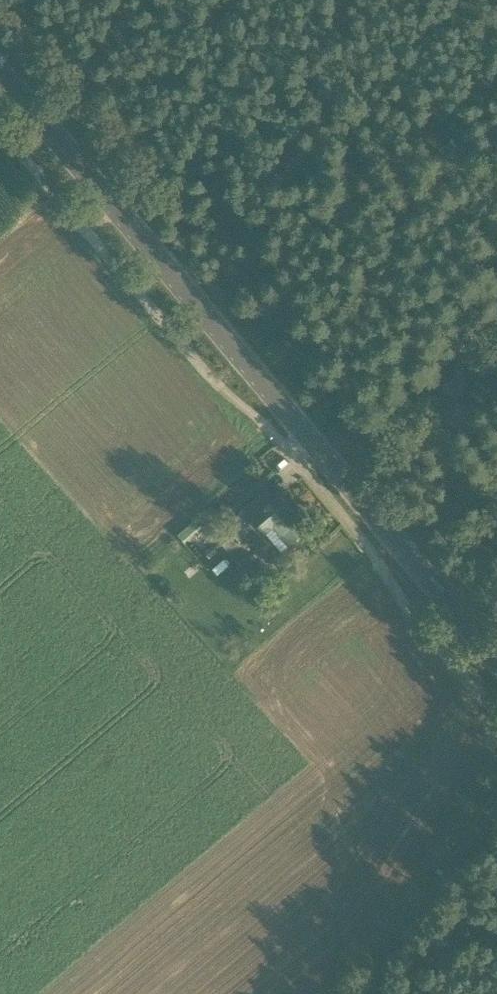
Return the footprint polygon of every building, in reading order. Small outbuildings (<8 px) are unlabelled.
[(257,499),(234,519),(243,529),(251,522),(253,520),(268,537),(281,553),(287,547),(306,531),(278,498),(265,509),(257,499)]
